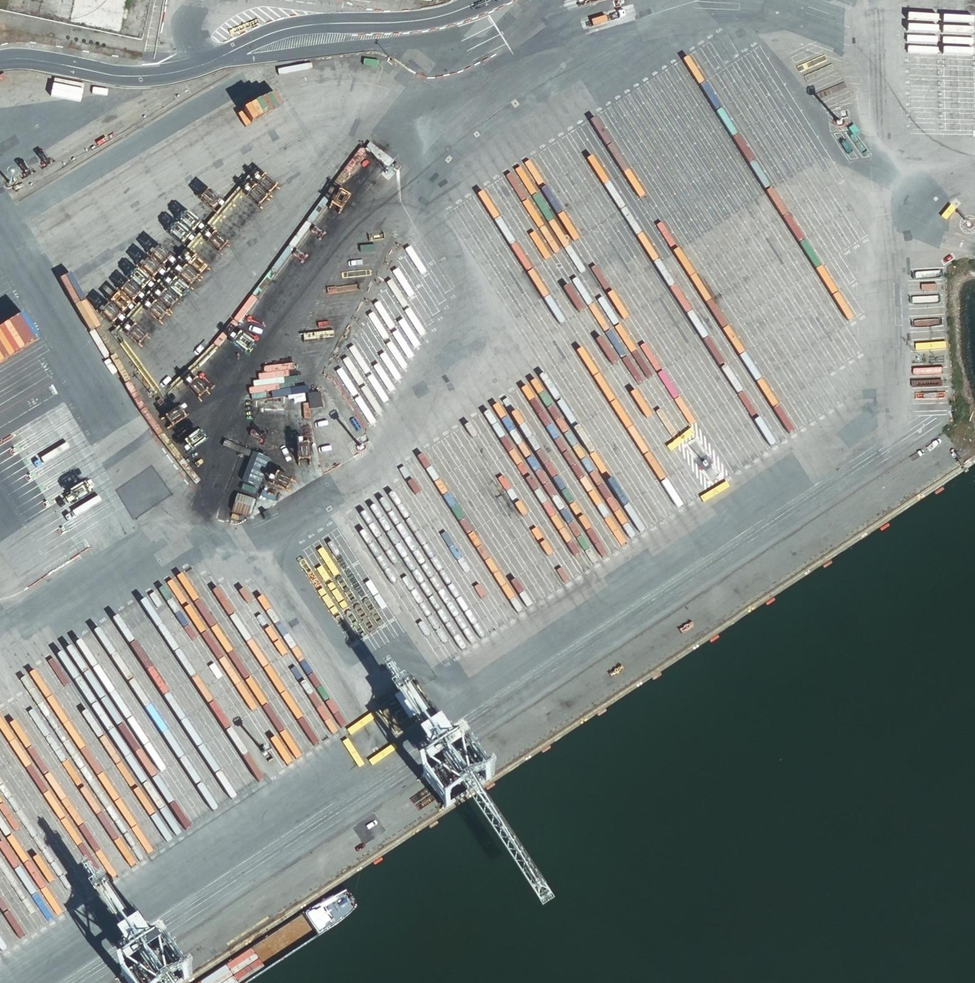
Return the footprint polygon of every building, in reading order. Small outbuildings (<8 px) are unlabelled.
[(318,392),(305,394),(308,410),(320,408),(318,392)] [(251,486),(262,457),(250,453),(240,482),(251,486)] [(268,459),(262,457),(251,486),(258,488),(268,459)] [(253,500),(236,495),(230,513),(247,518),(253,500)]
